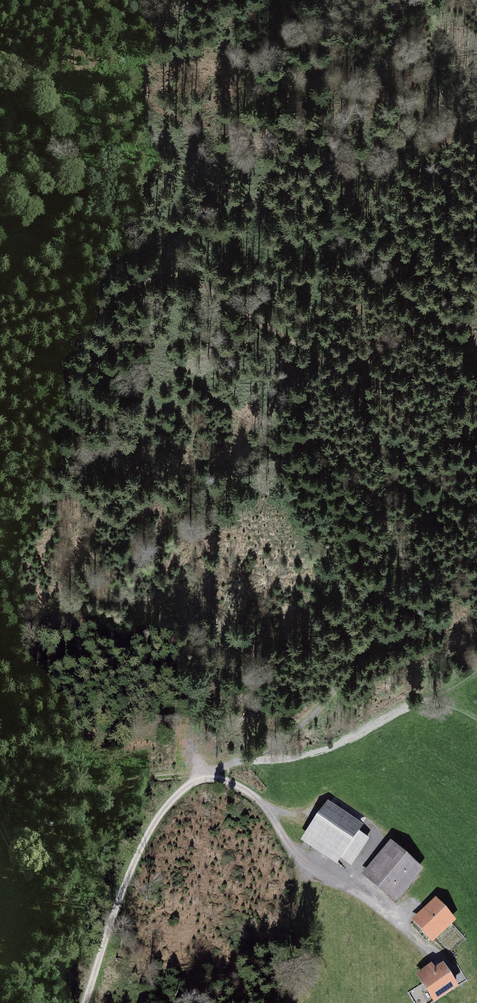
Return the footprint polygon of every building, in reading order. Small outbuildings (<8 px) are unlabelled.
[(338,873),(368,833),(330,805),(300,845),(338,873)] [(397,904),(428,871),(396,841),(365,874),(397,904)] [(416,918),(433,936),(453,918),(435,900),(416,918)] [(434,968),(432,964),(419,973),(434,997),(456,983),(443,963),(434,968)]
